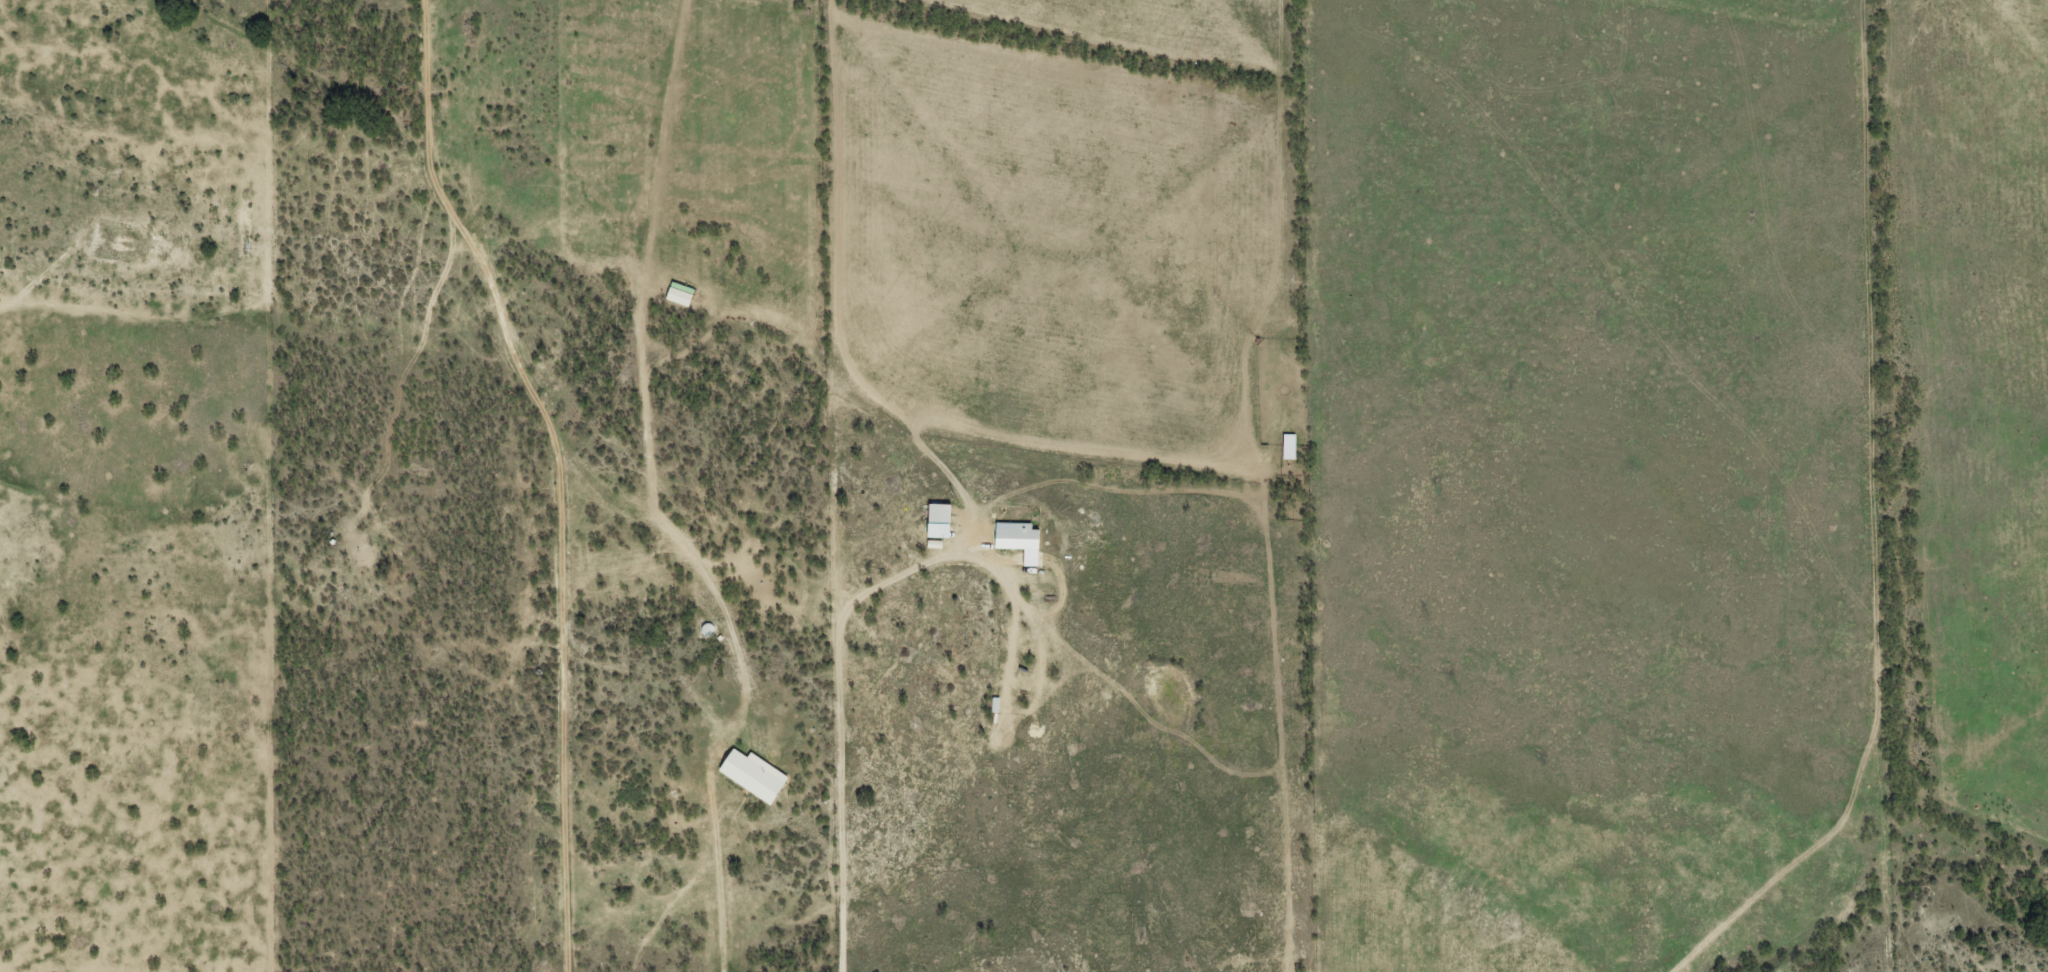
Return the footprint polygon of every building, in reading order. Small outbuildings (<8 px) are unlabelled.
[(723,771),(776,805),(794,777),(754,752),(751,756),(738,748),(723,771)]
